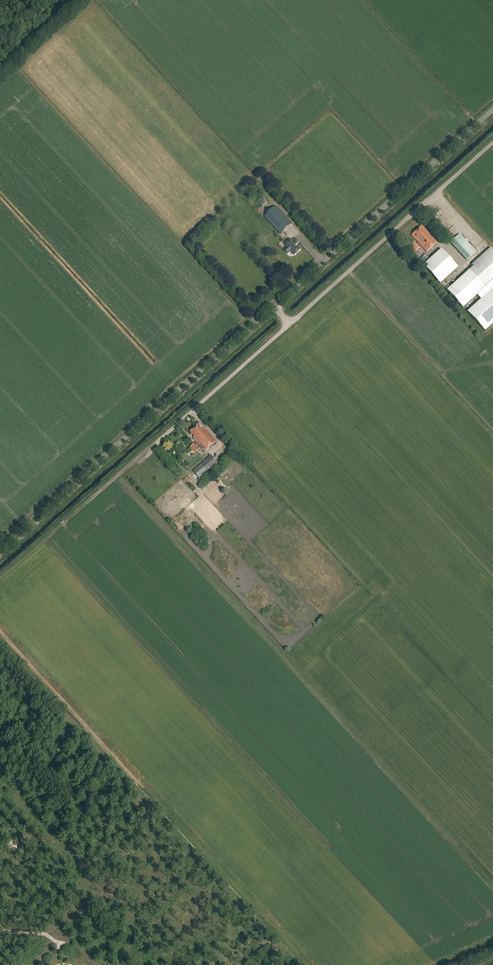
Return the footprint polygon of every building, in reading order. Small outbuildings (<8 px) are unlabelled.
[(261,197),(257,201),(262,207),(266,203),(261,197)] [(292,224),(276,206),(264,217),(281,235),(292,224)] [(437,242),(423,226),(412,236),(427,252),(437,242)] [(477,252),(460,234),(451,243),(467,260),(477,252)] [(288,247),(285,250),(289,254),(292,251),(295,255),(301,249),(293,239),(286,245),(288,247)] [(420,248),(415,242),(410,246),(415,252),(420,248)] [(443,246),(425,263),(442,281),(460,265),(443,246)] [(491,248),(472,265),(474,267),(447,290),(463,308),(486,287),(487,289),(492,284),(492,250),(491,248)] [(468,312),(485,331),(492,324),(492,289),(468,312)] [(202,430),(198,425),(191,432),(195,437),(194,438),(197,441),(196,441),(197,442),(190,448),(195,453),(199,449),(196,446),(199,444),(205,451),(216,441),(204,428),(202,430)] [(219,464),(211,455),(193,471),(201,480),(219,464)]
